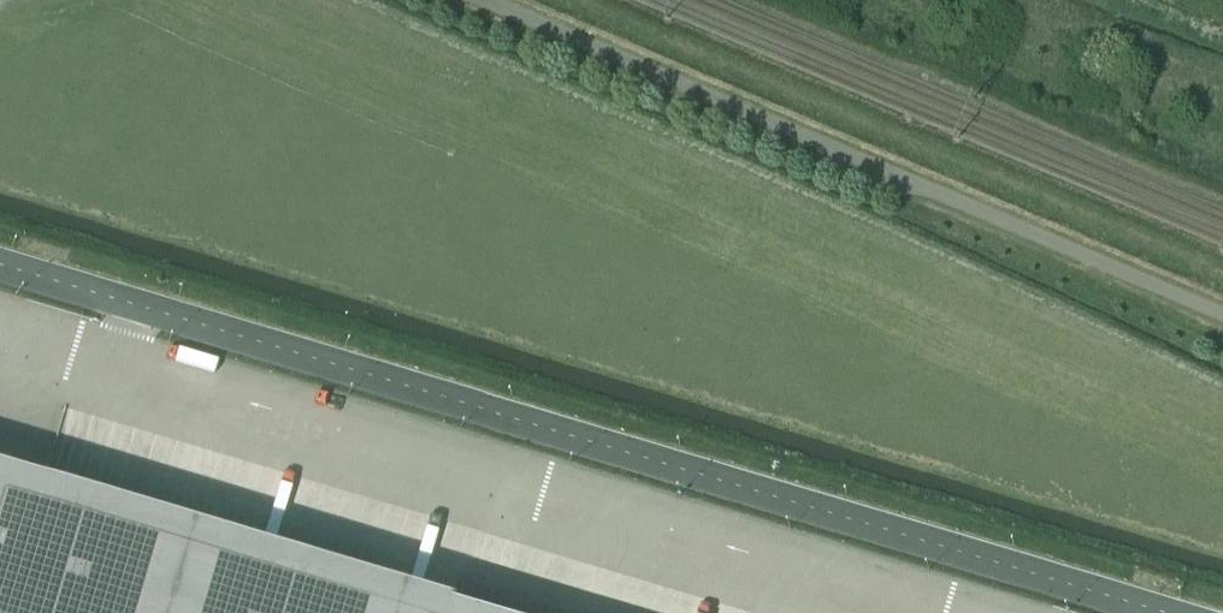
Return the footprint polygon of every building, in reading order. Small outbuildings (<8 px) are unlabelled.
[(0,470),(0,612),(477,612),(0,470)]
